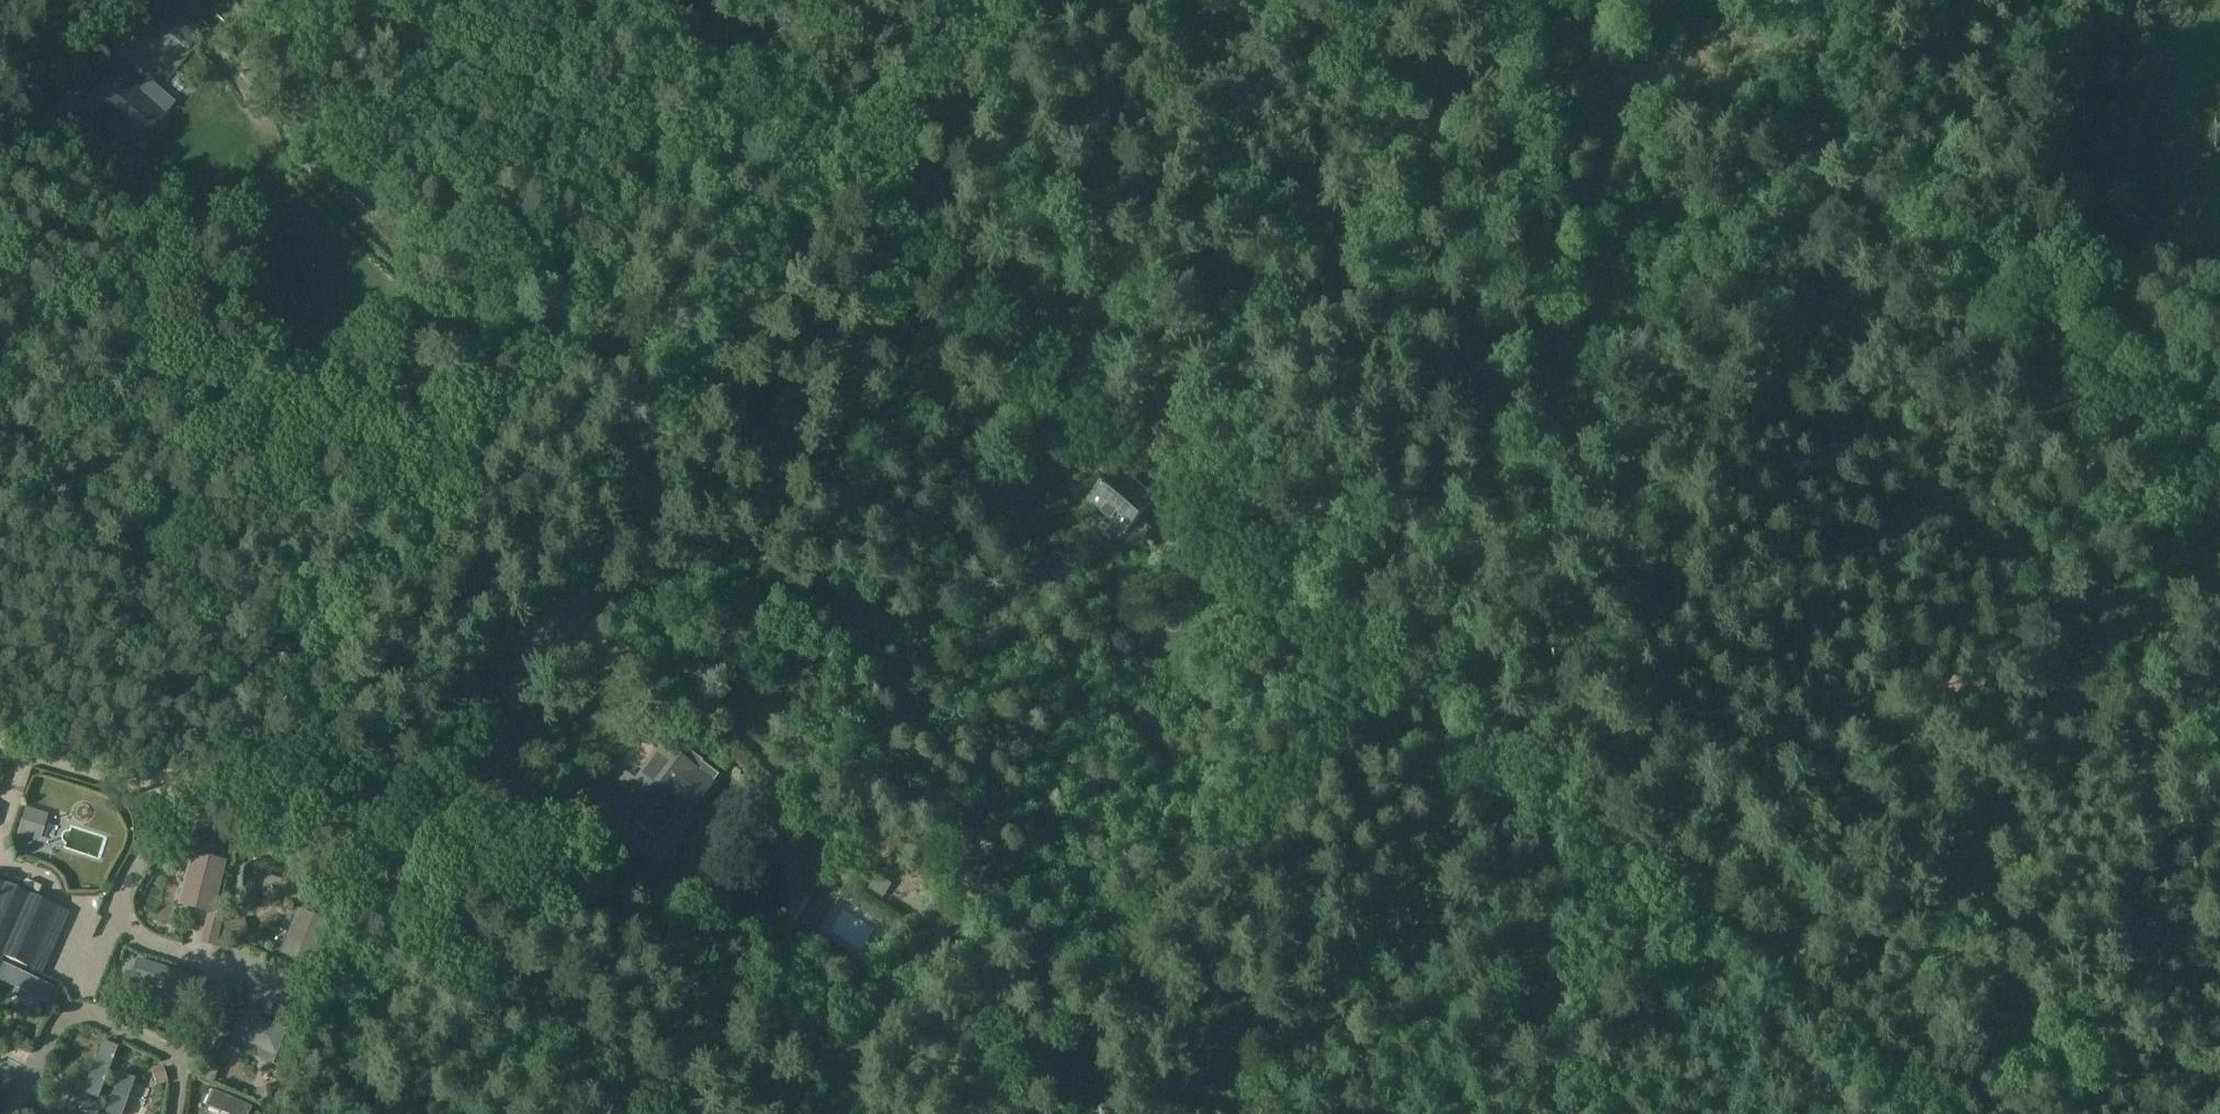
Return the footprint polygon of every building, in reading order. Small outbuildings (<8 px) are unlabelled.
[(174,3),(157,23),(185,48),(202,28),(174,3)] [(117,74),(93,101),(106,112),(100,118),(127,142),(133,135),(142,143),(165,117),(150,103),(160,92),(152,84),(141,96),(117,74)] [(237,297),(257,300),(258,287),(239,284),(237,297)] [(1127,532),(1153,502),(1138,490),(1137,491),(1129,484),(1130,483),(1116,471),(1090,500),(1102,510),(1097,516),(1110,528),(1115,522),(1127,532)] [(608,798),(606,800),(611,804),(647,831),(655,838),(679,806),(684,810),(688,813),(717,776),(699,763),(700,762),(672,740),(671,741),(665,750),(662,747),(634,783),(630,779),(625,776),(610,795),(608,798)] [(586,792),(560,825),(568,831),(594,798),(586,792)] [(48,817),(26,810),(18,836),(40,843),(48,817)] [(191,853),(186,875),(202,879),(195,910),(212,914),(225,862),(191,853)] [(1,956),(27,968),(44,928),(19,917),(27,899),(0,887),(0,959),(1,956)] [(794,891),(772,927),(789,938),(811,902),(794,891)] [(923,914),(930,920),(913,939),(930,954),(956,923),(933,904),(923,914)] [(329,921),(299,909),(282,953),(311,965),(329,921)] [(207,916),(200,944),(215,948),(222,919),(207,916)] [(244,920),(223,925),(227,941),(248,937),(244,920)] [(331,923),(323,944),(338,950),(347,929),(331,923)] [(145,965),(140,983),(166,991),(163,1001),(179,1006),(181,999),(187,978),(187,977),(145,965)] [(244,1012),(233,1039),(262,1050),(258,1058),(270,1063),(284,1027),(244,1012)] [(215,1092),(209,1108),(226,1113),(248,1113),(251,1104),(215,1092)]
